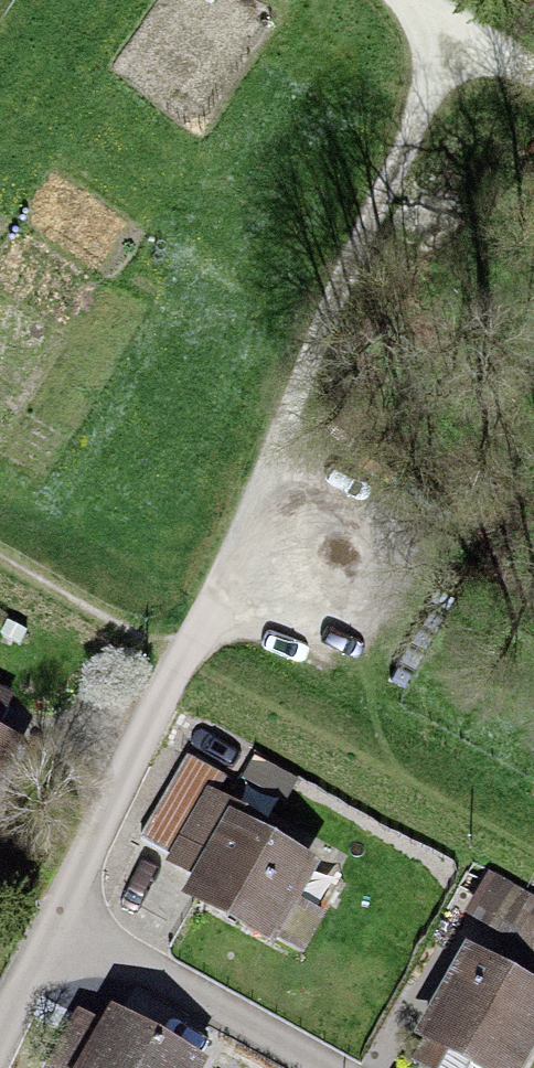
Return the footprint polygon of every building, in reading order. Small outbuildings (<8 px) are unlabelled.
[(38,752),(3,736),(16,707),(0,700),(0,837),(38,752)] [(252,806),(205,780),(164,856),(191,870),(179,891),(299,955),(323,911),(294,895),(316,854),(246,817),(252,806)] [(478,941),(427,1035),(489,1067),(532,1067),(533,1065),(533,971),(478,941)] [(102,1008),(72,1067),(210,1067),(212,1063),(102,1008)]
